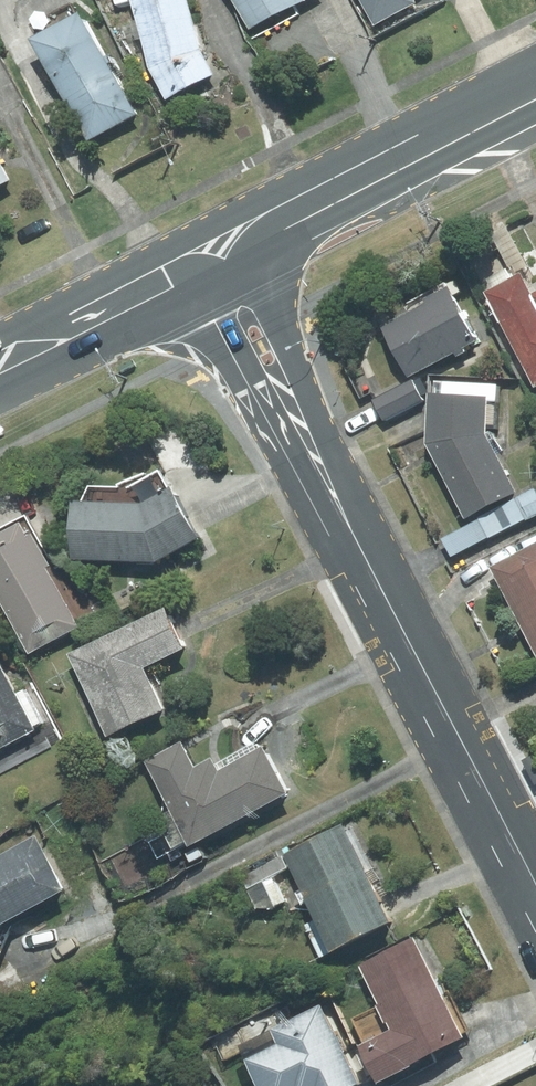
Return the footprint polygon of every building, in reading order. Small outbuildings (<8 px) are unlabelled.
[(156,69),(171,102),(196,89),(221,77),(209,49),(200,0),(144,0),(156,69)] [(257,30),(285,16),(318,0),(242,0),(257,30)] [(380,25),(424,3),(422,0),(368,0),(380,25)] [(148,116),(97,16),(45,42),(67,86),(95,142),(102,138),(148,116)] [(21,183),(13,166),(0,139),(0,193),(21,183)] [(496,289),(520,277),(515,268),(501,275),(491,280),(496,289)] [(531,272),(520,277),(506,284),(496,289),(493,291),(535,373),(535,282),(531,272)] [(485,341),(457,286),(433,298),(435,302),(400,321),(390,326),(417,377),(462,353),(471,348),(485,341)] [(473,352),(471,348),(462,353),(464,357),(468,355),(473,352)] [(429,400),(419,379),(379,399),(390,419),(429,400)] [(497,395),(437,393),(435,442),(441,453),(474,518),(526,491),(496,432),(497,395)] [(154,502),(83,499),(81,558),(166,561),(207,540),(213,537),(186,485),(154,502)] [(521,496),(522,499),(532,520),(535,518),(535,489),(521,496)] [(522,499),(484,517),(485,519),(494,537),(495,538),(532,520),(522,499)] [(35,514),(5,530),(0,533),(0,583),(37,654),(88,627),(56,566),(62,564),(51,543),(35,514)] [(485,519),(447,538),(456,555),(494,537),(485,519)] [(497,566),(529,626),(535,639),(535,546),(497,566)] [(179,606),(77,653),(115,735),(175,709),(166,688),(156,666),(191,649),(198,646),(179,606)] [(7,659),(0,663),(0,755),(44,733),(7,659)] [(190,740),(151,761),(198,847),(302,792),(276,744),(257,755),(228,770),(221,757),(216,759),(204,766),(191,743),(190,740)] [(352,823),(292,854),(344,951),(403,920),(352,823)] [(177,879),(153,834),(105,860),(128,905),(177,879)] [(0,860),(0,945),(13,923),(33,912),(74,888),(43,835),(0,860)] [(291,902),(277,876),(249,891),(263,916),(291,902)] [(423,936),(369,965),(388,1002),(386,1003),(397,1023),(400,1022),(403,1028),(374,1043),(394,1081),(424,1065),(423,1063),(476,1035),(423,936)] [(277,1029),(285,1043),(258,1057),(274,1085),(362,1085),(369,1082),(326,1003),(277,1029)]
